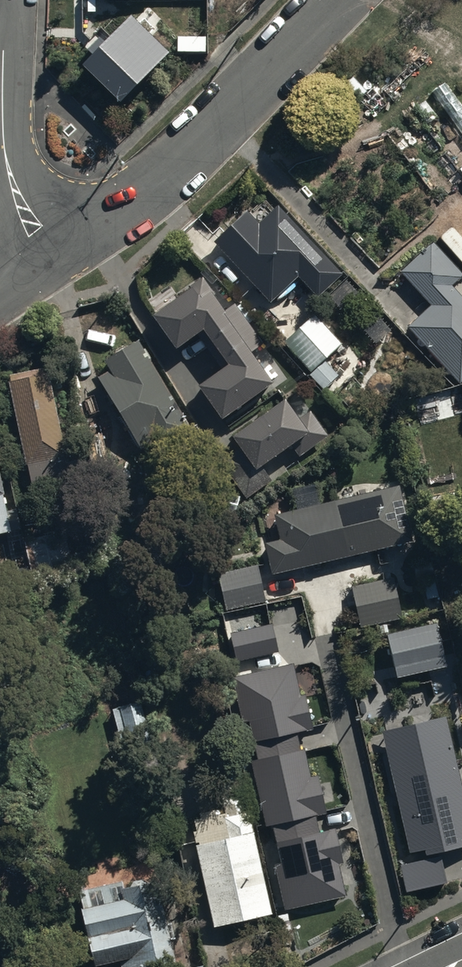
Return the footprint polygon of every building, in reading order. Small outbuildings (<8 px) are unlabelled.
[(82,62),(120,99),(169,50),(131,13),(82,62)] [(265,199),(248,214),(247,212),(213,242),(267,302),(296,277),(314,298),(340,275),(280,207),(275,211),(265,199)] [(432,245),(400,275),(428,305),(404,327),(457,383),(461,379),(461,284),(458,280),(461,277),(432,245)] [(208,295),(212,293),(203,281),(149,321),(171,351),(197,331),(224,368),(199,386),(222,418),(268,384),(247,356),(262,345),(233,305),(221,313),(208,295)] [(313,316),(281,343),(308,373),(305,375),(321,393),(337,378),(323,362),(340,347),(313,316)] [(142,450),(153,443),(158,449),(192,428),(137,342),(103,364),(108,372),(97,379),(142,450)] [(47,374),(8,382),(31,489),(68,481),(63,459),(65,458),(47,374)] [(294,418),(281,399),(229,436),(241,454),(221,468),(243,501),(269,483),(260,470),(293,447),(299,456),(326,437),(307,409),(294,418)] [(11,532),(0,485),(0,534),(11,532)] [(272,517),(277,539),(262,542),(271,577),(410,543),(396,486),(272,517)] [(67,557),(63,535),(25,543),(32,581),(91,570),(88,553),(67,557)] [(225,609),(263,601),(255,567),(218,576),(225,609)] [(359,626),(401,617),(393,577),(351,586),(359,626)] [(272,624),(231,633),(237,660),(278,651),(272,624)] [(384,637),(394,679),(444,666),(434,625),(384,637)] [(294,662),(233,676),(244,723),(248,722),(253,743),(310,731),(294,662)] [(382,729),(410,857),(461,846),(461,790),(446,715),(382,729)] [(306,747),(251,759),(266,826),(320,814),(306,747)] [(195,831),(188,832),(212,931),(270,917),(239,778),(216,785),(223,812),(215,814),(214,810),(197,814),(198,817),(192,819),(195,831)] [(331,828),(275,841),(280,864),(274,865),(284,911),(347,897),(331,828)] [(118,962),(119,966),(146,966),(170,962),(153,881),(123,888),(122,882),(77,892),(93,966),(118,962)]
